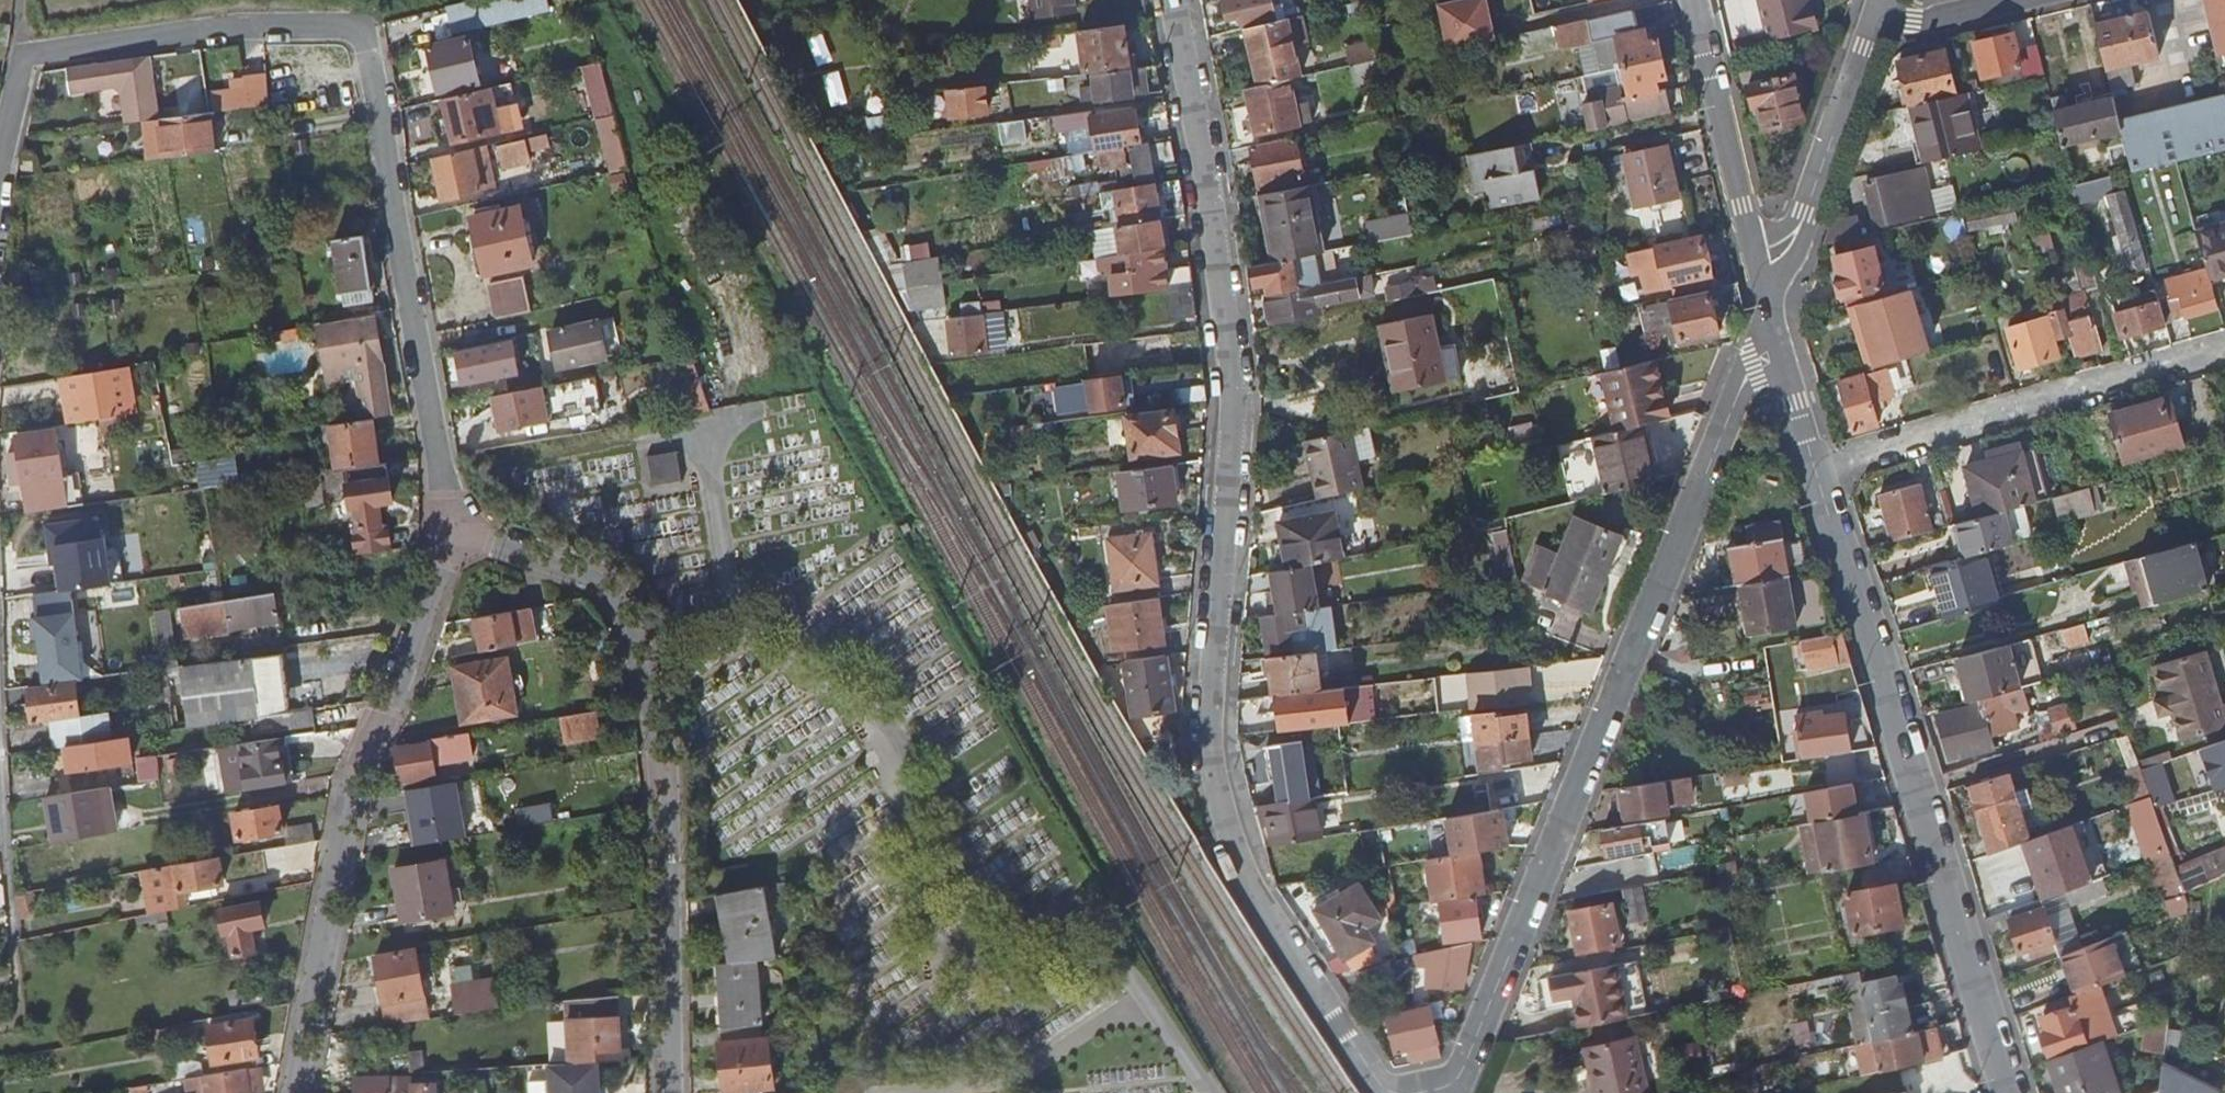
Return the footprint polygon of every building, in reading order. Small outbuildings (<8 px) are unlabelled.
[(449,8),(455,36),(553,14),(550,0),(486,0),(473,3),(449,8)] [(1037,18),(1078,11),(1077,0),(1034,0),(1037,18)] [(1279,24),(1274,0),(1225,0),(1230,21),(1243,18),(1246,32),(1247,31),(1278,24),(1279,24)] [(1448,44),(1498,36),(1492,0),(1441,0),(1448,44)] [(1774,41),(1816,31),(1809,0),(1764,0),(1774,41)] [(2220,57),(2224,56),(2224,0),(2209,0),(2206,1),(2220,57)] [(1616,71),(1664,60),(1659,40),(1663,39),(1661,28),(1638,34),(1634,12),(1556,28),(1560,48),(1580,44),(1587,77),(1616,71)] [(2130,65),(2163,57),(2152,14),(2098,27),(2114,92),(2135,87),(2130,65)] [(1285,54),(1295,51),(1288,21),(1279,24),(1278,24),(1285,54)] [(1285,54),(1278,24),(1247,31),(1261,87),(1291,80),(1302,78),(1295,51),(1285,54)] [(2,46),(15,46),(16,26),(3,25),(2,46)] [(1126,26),(1081,32),(1087,72),(1132,65),(1126,26)] [(1526,56),(1560,48),(1556,28),(1521,35),(1526,56)] [(1063,35),(1027,40),(1028,50),(1064,45),(1063,35)] [(2015,37),(1976,47),(1984,79),(2023,69),(2015,37)] [(472,39),(432,48),(441,92),(482,83),(472,39)] [(1912,109),(1957,98),(1946,53),(1901,65),(1912,109)] [(70,70),(72,90),(93,88),(93,93),(118,90),(125,94),(129,125),(159,120),(152,58),(70,70)] [(630,166),(604,60),(584,64),(611,171),(630,166)] [(1668,80),(1664,60),(1616,71),(1620,88),(1599,92),(1601,102),(1584,105),(1590,131),(1675,113),(1670,91),(1661,93),(1658,82),(1668,80)] [(2035,79),(2047,76),(2043,60),(2031,63),(2035,79)] [(1165,93),(1159,66),(1095,73),(1098,100),(1165,93)] [(271,106),(269,75),(246,78),(248,91),(214,95),(216,113),(271,106)] [(1750,87),(1756,109),(1761,107),(1767,130),(1806,120),(1795,76),(1750,87)] [(1291,82),(1291,80),(1261,87),(1248,90),(1257,136),(1300,127),(1291,82)] [(986,86),(949,90),(953,118),(989,113),(986,86)] [(494,88),(446,99),(456,142),(503,132),(494,88)] [(1968,96),(1957,98),(1912,109),(1926,164),(1981,151),(1968,96)] [(2125,132),(2123,126),(2116,100),(2057,114),(2061,133),(2065,147),(2125,132)] [(2224,152),(2224,103),(2177,114),(2177,112),(2174,113),(2175,113),(2186,161),(2224,152)] [(1099,152),(1142,144),(1137,112),(1087,120),(1085,113),(1054,117),(1056,130),(1088,126),(1088,128),(1094,127),(1099,152)] [(2179,163),(2186,161),(2175,113),(2150,120),(2161,163),(2171,160),(2173,165),(2179,163)] [(172,159),(222,153),(217,114),(167,121),(172,159)] [(2125,132),(2127,139),(2135,174),(2173,165),(2171,160),(2161,163),(2150,120),(2123,126),(2125,132)] [(1298,138),(1252,147),(1261,190),(1306,180),(1298,138)] [(1151,170),(1177,165),(1173,139),(1142,144),(1099,152),(1102,171),(1129,166),(1130,173),(1135,172),(1137,181),(1153,179),(1151,170)] [(2125,176),(2135,174),(2127,139),(2115,143),(2121,165),(2124,176),(2125,176)] [(528,151),(522,152),(520,143),(501,147),(506,168),(525,163),(523,157),(529,156),(528,151)] [(2103,169),(2121,165),(2115,143),(2098,147),(2103,169)] [(1531,144),(1470,155),(1475,184),(1488,192),(1492,208),(1541,199),(1538,179),(1533,177),(1531,164),(1534,159),(1531,144)] [(476,149),(486,190),(500,187),(491,146),(476,149)] [(1671,148),(1628,157),(1639,207),(1682,199),(1671,148)] [(447,199),(486,190),(476,149),(438,158),(447,199)] [(1932,193),(1927,169),(1869,184),(1879,229),(1960,209),(1955,187),(1932,193)] [(1137,207),(1140,224),(1160,221),(1161,220),(1160,213),(1185,209),(1180,179),(1114,191),(1118,210),(1137,207)] [(2114,193),(2111,179),(2075,188),(2071,189),(2076,203),(2114,193)] [(1328,254),(1315,187),(1264,197),(1277,264),(1321,255),(1328,254)] [(1389,190),(1341,199),(1349,243),(1397,234),(1389,190)] [(2127,194),(2111,198),(2119,224),(2114,226),(2124,259),(2128,257),(2133,274),(2149,269),(2127,194)] [(1107,195),(1081,199),(1083,213),(1109,208),(1107,195)] [(2015,206),(1971,216),(1974,232),(2019,222),(2015,206)] [(1121,227),(1140,224),(1137,207),(1118,210),(1121,227)] [(492,247),(498,272),(535,264),(523,209),(476,219),(483,249),(492,247)] [(1826,247),(1866,238),(1861,219),(1834,225),(1826,247)] [(1121,255),(1165,248),(1160,221),(1140,224),(1121,227),(1116,228),(1121,255)] [(2200,235),(2211,272),(2214,281),(2224,278),(2224,228),(2200,235)] [(366,235),(337,239),(346,302),(376,298),(366,235)] [(1630,256),(1635,277),(1645,274),(1650,294),(1676,287),(1677,294),(1705,288),(1703,281),(1714,278),(1704,239),(1630,256)] [(488,274),(498,272),(492,247),(483,249),(488,274)] [(1172,293),(1196,290),(1192,267),(1169,270),(1166,248),(1165,248),(1121,255),(1095,259),(1097,271),(1112,269),(1117,296),(1172,289),(1172,293)] [(1875,249),(1837,259),(1842,280),(1841,280),(1846,300),(1886,290),(1875,249)] [(913,310),(950,304),(942,255),(905,261),(913,310)] [(1274,296),(1328,285),(1321,255),(1277,264),(1256,268),(1260,288),(1272,286),(1274,296)] [(2085,294),(2102,289),(2094,264),(2078,269),(2085,294)] [(2160,294),(2167,316),(2178,313),(2181,323),(2221,310),(2215,289),(2216,289),(2214,281),(2211,272),(2169,285),(2169,286),(2159,290),(2160,294)] [(500,319),(535,312),(528,277),(492,284),(500,319)] [(1361,278),(1328,285),(1274,296),(1269,297),(1275,326),(1326,316),(1324,306),(1365,297),(1361,278)] [(1390,302),(1419,296),(1416,282),(1388,288),(1390,302)] [(1172,293),(1170,293),(1173,321),(1199,318),(1196,290),(1172,293)] [(1679,298),(1667,301),(1668,309),(1676,308),(1684,344),(1721,335),(1711,294),(1680,302),(1679,298)] [(2152,335),(2171,330),(2167,316),(2160,294),(2129,303),(2132,313),(2120,317),(2126,338),(2151,331),(2152,335)] [(2088,297),(2066,304),(2068,311),(2090,304),(2088,297)] [(1001,303),(983,305),(986,316),(1002,314),(1001,303)] [(2068,311),(2066,304),(2059,306),(2061,312),(2054,315),(2062,339),(2074,335),(2081,356),(2104,349),(2090,304),(2068,311)] [(1880,371),(1920,359),(1904,306),(1864,318),(1880,371)] [(1383,325),(1389,353),(1394,352),(1402,391),(1448,383),(1434,315),(1383,325)] [(949,320),(931,321),(932,329),(950,328),(953,356),(988,352),(984,316),(949,320)] [(365,420),(392,415),(377,318),(321,328),(324,350),(319,354),(320,361),(326,363),(329,384),(359,380),(365,420)] [(2051,321),(2010,333),(2022,372),(2062,361),(2051,321)] [(555,337),(562,369),(605,359),(598,327),(555,337)] [(512,339),(457,350),(464,384),(519,373),(512,339)] [(1661,400),(1668,398),(1660,362),(1652,363),(1661,400)] [(1673,418),(1668,398),(1661,400),(1652,363),(1624,370),(1607,373),(1621,431),(1646,425),(1673,418)] [(84,392),(84,394),(95,392),(99,419),(138,414),(128,368),(82,376),(84,392)] [(1873,405),(1896,399),(1887,371),(1841,384),(1856,434),(1880,427),(1873,405)] [(600,378),(495,397),(503,433),(607,413),(600,378)] [(1090,379),(1062,383),(1064,395),(1091,392),(1094,411),(1127,406),(1122,378),(1090,382),(1090,379)] [(691,414),(710,411),(699,380),(685,383),(691,414)] [(699,380),(710,411),(713,411),(702,380),(699,380)] [(1179,406),(1209,402),(1207,386),(1177,390),(1179,406)] [(88,421),(99,419),(95,392),(84,394),(88,421)] [(2176,430),(2182,428),(2174,398),(2168,400),(2176,430)] [(2188,448),(2182,428),(2176,430),(2168,400),(2139,408),(2141,414),(2116,421),(2127,465),(2188,448)] [(2114,415),(2116,421),(2141,414),(2139,408),(2114,415)] [(1183,413),(1181,414),(1181,415),(1177,416),(1177,412),(1174,412),(1175,415),(1130,420),(1135,457),(1180,451),(1180,454),(1182,453),(1179,431),(1183,431),(1183,432),(1186,432),(1183,413)] [(348,469),(382,464),(375,420),(332,426),(339,470),(343,470),(348,469)] [(1660,482),(1646,425),(1621,431),(1593,437),(1606,489),(1603,490),(1605,496),(1660,482)] [(1354,433),(1362,469),(1369,467),(1367,461),(1379,458),(1372,428),(1354,433)] [(32,483),(36,511),(87,504),(82,472),(66,474),(60,431),(19,436),(26,483),(32,483)] [(1367,489),(1362,469),(1354,433),(1315,441),(1322,474),(1316,475),(1321,500),(1367,489)] [(1308,443),(1316,475),(1322,474),(1315,441),(1308,443)] [(155,468),(176,466),(173,451),(172,450),(153,453),(155,468)] [(1970,469),(1985,519),(2008,512),(2052,500),(2039,450),(1970,469)] [(673,463),(672,454),(651,458),(656,487),(685,482),(682,461),(673,463)] [(359,555),(392,549),(388,526),(384,526),(380,504),(394,502),(388,464),(382,464),(348,469),(353,508),(358,508),(362,530),(356,531),(359,555)] [(1174,465),(1123,472),(1128,510),(1180,503),(1174,465)] [(344,481),(343,470),(339,470),(325,473),(326,484),(344,481)] [(322,476),(304,479),(309,507),(327,504),(322,476)] [(30,512),(36,511),(32,483),(26,483),(30,512)] [(1922,485),(1888,494),(1893,513),(1889,515),(1897,543),(1936,533),(1922,485)] [(2056,499),(2064,523),(2100,513),(2094,489),(2084,492),(2056,499)] [(1883,496),(1889,515),(1893,513),(1888,494),(1883,496)] [(49,518),(57,588),(116,582),(108,511),(49,518)] [(2017,545),(2008,512),(1985,519),(1960,526),(1970,559),(1990,553),(2017,545)] [(1315,566),(1348,560),(1339,515),(1283,525),(1292,570),(1315,566)] [(1579,521),(1551,589),(1549,589),(1547,594),(1593,613),(1624,539),(1579,521)] [(1745,584),(1789,577),(1783,539),(1788,538),(1785,522),(1766,525),(1766,530),(1752,532),(1754,544),(1732,548),(1736,569),(1724,571),(1726,588),(1745,584)] [(1111,540),(1118,590),(1162,584),(1155,533),(1111,540)] [(1520,579),(1512,533),(1496,536),(1505,582),(1520,579)] [(2209,578),(2200,544),(2150,558),(2158,587),(2148,590),(2153,608),(2213,591),(2212,587),(2220,584),(2218,576),(2209,578)] [(2001,601),(2003,600),(1990,553),(1970,559),(1938,568),(1953,620),(2002,606),(2001,601)] [(1280,617),(1322,610),(1315,566),(1292,570),(1273,574),(1280,617)] [(1789,577),(1745,584),(1754,635),(1799,627),(1791,577),(1789,577)] [(278,593),(229,601),(230,603),(183,610),(188,639),(234,632),(232,620),(281,612),(278,593)] [(1134,661),(1166,658),(1165,646),(1167,646),(1162,598),(1113,604),(1120,652),(1132,650),(1134,661)] [(46,681),(90,673),(78,606),(35,614),(46,681)] [(1333,608),(1322,610),(1280,617),(1265,619),(1270,654),(1294,651),(1291,634),(1307,631),(1311,654),(1317,653),(1340,651),(1333,608)] [(518,647),(537,644),(530,609),(512,613),(518,646),(518,647)] [(484,652),(518,646),(512,613),(478,618),(484,652)] [(2093,625),(2070,631),(2073,642),(2096,636),(2093,625)] [(1812,665),(1852,657),(1846,635),(1808,641),(1812,665)] [(2050,683),(2038,639),(1961,660),(1974,704),(1980,702),(2007,695),(2050,683)] [(1687,663),(1696,662),(1694,649),(1664,651),(1687,663)] [(1359,651),(1331,655),(1333,671),(1361,668),(1359,651)] [(291,684),(287,653),(190,666),(198,727),(257,719),(286,715),(282,685),(291,684)] [(1322,693),(1317,653),(1311,654),(1272,659),(1277,698),(1322,693)] [(2207,654),(2158,668),(2168,703),(2178,700),(2196,750),(2222,741),(2209,697),(2220,694),(2207,654)] [(1129,662),(1130,669),(1169,661),(1169,657),(1166,658),(1134,661),(1129,662)] [(507,659),(454,669),(465,723),(518,713),(507,659)] [(1176,710),(1169,661),(1130,669),(1136,716),(1176,710)] [(1529,707),(1528,695),(1525,670),(1472,676),(1476,713),(1529,707)] [(57,721),(83,717),(77,681),(31,687),(37,724),(57,721)] [(150,694),(152,706),(168,703),(167,692),(150,694)] [(2007,695),(1980,702),(1981,708),(1942,719),(1956,761),(2004,748),(2000,737),(2020,730),(2014,712),(1988,720),(1985,710),(2010,703),(2007,695)] [(1279,701),(1241,704),(1244,730),(1282,726),(1279,701)] [(286,715),(257,719),(259,734),(319,725),(317,710),(286,715)] [(597,712),(563,718),(567,744),(601,738),(597,712)] [(111,713),(83,717),(57,721),(60,747),(114,740),(111,713)] [(1858,748),(1875,745),(1868,713),(1852,716),(1858,748)] [(1479,744),(1533,737),(1530,716),(1500,719),(1500,715),(1463,720),(1466,742),(1471,741),(1472,745),(1479,744)] [(1803,718),(1809,758),(1855,752),(1850,718),(1828,721),(1827,715),(1803,718)] [(473,733),(431,740),(431,742),(398,749),(404,784),(437,778),(433,756),(445,755),(446,761),(476,756),(473,733)] [(1535,759),(1533,737),(1479,744),(1482,763),(1483,771),(1506,768),(1505,763),(1535,759)] [(72,748),(74,761),(132,752),(130,739),(72,748)] [(289,784),(283,739),(225,747),(232,793),(289,784)] [(1471,764),(1482,763),(1479,744),(1472,745),(1470,745),(1471,764)] [(1280,806),(1312,802),(1304,745),(1272,749),(1280,806)] [(1830,791),(1864,785),(1859,753),(1825,759),(1830,791)] [(2145,771),(2149,784),(2176,775),(2171,762),(2145,771)] [(2151,788),(2149,784),(2145,771),(2144,768),(2134,771),(2141,791),(2151,788)] [(1751,770),(1727,774),(1729,786),(1753,783),(1751,770)] [(2030,843),(2032,842),(2012,776),(1974,788),(1995,855),(2030,843)] [(1691,779),(1624,789),(1629,819),(1671,813),(1670,802),(1695,798),(1691,779)] [(410,785),(414,840),(467,835),(463,780),(410,785)] [(1863,809),(1896,802),(1891,787),(1860,793),(1863,809)] [(105,788),(49,796),(55,841),(111,833),(105,788)] [(2141,823),(2161,816),(2159,810),(2155,798),(2130,807),(2136,825),(2141,823)] [(1315,801),(1312,802),(1280,806),(1265,808),(1266,816),(1262,816),(1267,830),(1273,829),(1277,848),(1323,840),(1315,801)] [(283,807),(238,815),(242,840),(287,832),(283,807)] [(1512,848),(1505,810),(1450,819),(1457,858),(1480,854),(1512,848)] [(1831,874),(1875,866),(1866,816),(1821,824),(1831,874)] [(2148,842),(2168,835),(2161,816),(2141,823),(2148,842)] [(1673,819),(1659,822),(1660,831),(1675,828),(1673,819)] [(317,821),(297,822),(298,865),(319,864),(317,821)] [(1647,851),(1645,845),(1643,832),(1649,832),(1653,830),(1652,823),(1607,831),(1612,857),(1647,851)] [(2085,823),(2032,842),(2030,843),(2050,899),(2093,883),(2105,879),(2085,823)] [(1749,837),(1767,834),(1766,824),(1747,827),(1749,837)] [(1643,832),(1645,845),(1651,844),(1649,832),(1643,832)] [(2151,862),(2175,854),(2168,835),(2148,842),(2143,844),(2150,863),(2151,862)] [(1483,877),(1480,854),(1457,858),(1431,863),(1437,904),(1442,902),(1477,898),(1480,897),(1477,878),(1483,877)] [(2189,894),(2189,892),(2181,870),(2175,854),(2151,862),(2166,903),(2170,901),(2189,894)] [(2189,892),(2224,878),(2224,855),(2181,870),(2189,892)] [(158,914),(191,908),(189,897),(213,892),(212,888),(228,884),(223,861),(179,868),(179,867),(151,872),(158,914)] [(445,863),(395,871),(405,923),(455,913),(445,863)] [(1726,894),(1737,891),(1734,864),(1722,866),(1723,873),(1726,894)] [(2093,883),(2099,897),(2110,892),(2105,879),(2093,883)] [(2072,955),(2089,949),(2072,907),(2099,897),(2093,883),(2050,899),(1990,921),(1995,937),(2016,930),(2025,956),(2033,953),(2036,962),(2061,954),(2063,959),(2072,955)] [(1849,896),(1853,914),(1844,915),(1847,925),(1854,923),(1858,938),(1907,927),(1900,886),(1849,896)] [(1367,932),(1384,923),(1364,887),(1318,914),(1347,965),(1376,948),(1367,932)] [(1643,888),(1627,891),(1634,924),(1650,921),(1643,888)] [(758,962),(776,960),(766,891),(724,897),(734,964),(758,962)] [(1477,898),(1442,902),(1448,943),(1483,938),(1477,898)] [(256,929),(269,926),(265,904),(224,913),(228,934),(233,933),(238,956),(260,952),(256,929)] [(1595,957),(1615,953),(1614,946),(1623,944),(1614,904),(1574,912),(1583,953),(1593,951),(1595,957)] [(2116,939),(2089,949),(2072,955),(2087,993),(2099,989),(2131,977),(2116,939)] [(1473,945),(1413,958),(1412,970),(1434,973),(1434,977),(1429,976),(1429,992),(1465,992),(1473,945)] [(407,1024),(430,1020),(419,953),(379,960),(390,1027),(407,1024)] [(764,1025),(758,962),(734,964),(720,965),(727,1029),(764,1025)] [(1558,1001),(1577,998),(1582,997),(1584,1005),(1579,1006),(1584,1028),(1649,1015),(1638,962),(1553,979),(1558,1001)] [(1382,967),(1345,979),(1350,996),(1387,984),(1382,967)] [(1869,1044),(1917,1034),(1915,1027),(1933,1023),(1929,1006),(1911,1010),(1906,986),(1900,988),(1898,977),(1867,984),(1870,997),(1873,1012),(1878,1035),(1868,1037),(1869,1044)] [(1837,978),(1790,987),(1793,1001),(1840,991),(1837,978)] [(460,1016),(487,1012),(484,985),(456,989),(460,1016)] [(2103,1001),(2099,989),(2087,993),(2074,997),(2079,1010),(2048,1020),(2053,1035),(2048,1036),(2046,1042),(2051,1054),(2055,1055),(2057,1061),(2149,1029),(2144,1012),(2116,1022),(2111,1023),(2103,1001)] [(1867,1014),(1873,1012),(1870,997),(1864,998),(1867,1014)] [(622,1060),(618,998),(572,1001),(576,1063),(600,1062),(622,1060)] [(1440,1056),(1432,1020),(1428,1004),(1386,1014),(1396,1054),(1406,1051),(1410,1062),(1440,1056)] [(1428,1004),(1432,1020),(1447,1021),(1443,1005),(1428,1004)] [(2170,1055),(2174,1031),(2176,1019),(2153,1027),(2149,1052),(2170,1055)] [(213,1028),(221,1068),(264,1060),(256,1020),(213,1028)] [(1939,1029),(1917,1034),(1869,1044),(1864,1045),(1871,1075),(1945,1058),(1939,1029)] [(1851,1048),(1864,1045),(1861,1030),(1848,1033),(1851,1048)] [(728,1092),(730,1092),(775,1087),(768,1038),(721,1044),(728,1092)] [(1589,1050),(1597,1090),(1602,1088),(1603,1092),(1648,1092),(1637,1040),(1589,1050)] [(2109,1081),(2117,1079),(2105,1046),(2098,1049),(2109,1081)] [(2117,1079),(2109,1081),(2098,1049),(2055,1064),(2065,1092),(2122,1092),(2117,1079)] [(406,1062),(413,1061),(412,1053),(405,1054),(406,1062)] [(551,1080),(601,1076),(600,1062),(576,1063),(550,1065),(551,1080)] [(175,1083),(206,1078),(204,1065),(192,1064),(173,1066),(175,1083)] [(2220,1092),(2168,1068),(2165,1091),(2165,1092),(2220,1092)] [(250,1072),(207,1078),(209,1092),(253,1092),(250,1072)] [(551,1080),(552,1092),(602,1092),(601,1089),(601,1076),(551,1080)] [(392,1092),(437,1092),(437,1082),(392,1083),(392,1092)]
